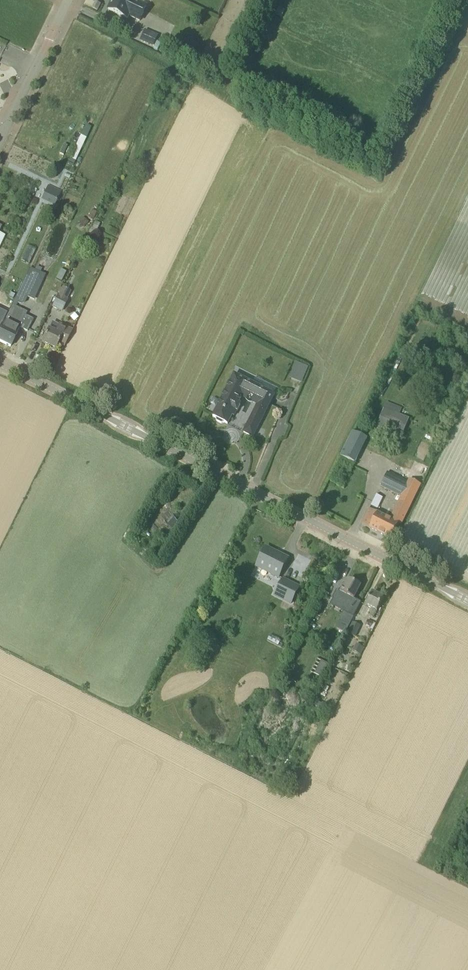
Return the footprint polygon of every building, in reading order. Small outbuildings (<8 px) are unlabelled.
[(109,10),(128,19),(129,16),(140,21),(144,12),(138,9),(140,3),(136,1),(137,0),(113,0),(109,10)] [(140,39),(151,44),(156,33),(145,28),(140,39)] [(199,45),(193,38),(184,45),(190,52),(199,45)] [(62,191),(48,185),(41,200),(55,207),(62,191)] [(83,218),(78,224),(84,228),(89,222),(83,218)] [(95,231),(99,222),(93,219),(88,228),(95,231)] [(23,282),(18,293),(40,304),(52,277),(38,270),(37,271),(30,268),(23,283),(23,282)] [(60,293),(53,307),(62,312),(69,297),(60,293)] [(11,347),(20,329),(27,332),(33,321),(25,317),(27,313),(12,306),(8,315),(6,320),(0,331),(0,342),(11,347)] [(8,315),(0,310),(0,331),(8,315)] [(42,343),(55,350),(58,343),(64,347),(72,331),(59,324),(58,325),(52,322),(42,343)] [(294,361),(287,377),(300,382),(307,366),(294,361)] [(253,437),(269,405),(275,395),(234,374),(213,416),(216,418),(217,421),(221,424),(225,422),(228,424),(235,410),(237,411),(239,408),(240,405),(238,404),(242,397),(258,405),(244,432),(253,437)] [(378,426),(404,436),(410,420),(405,417),(408,408),(388,400),(378,426)] [(368,438),(353,431),(340,456),(355,464),(368,438)] [(390,519),(370,509),(362,524),(370,528),(392,539),(399,524),(401,525),(434,460),(420,453),(406,481),(388,472),(381,487),(401,497),(390,519)] [(377,508),(381,496),(374,494),(370,505),(377,508)] [(288,559),(266,547),(256,567),(279,578),(288,559)] [(299,588),(283,579),(275,596),(291,604),(299,588)] [(350,607),(360,586),(349,580),(345,587),(343,587),(336,600),(343,603),(350,607)] [(384,598),(373,592),(366,606),(372,608),(368,616),(373,618),(377,611),(384,598)] [(345,608),(335,628),(346,633),(356,613),(345,608)] [(371,628),(372,627),(374,623),(368,620),(366,624),(365,625),(371,628)] [(361,626),(352,622),(347,633),(356,637),(361,626)] [(357,644),(353,651),(359,654),(363,647),(357,644)] [(314,672),(321,675),(326,661),(319,659),(314,672)]
